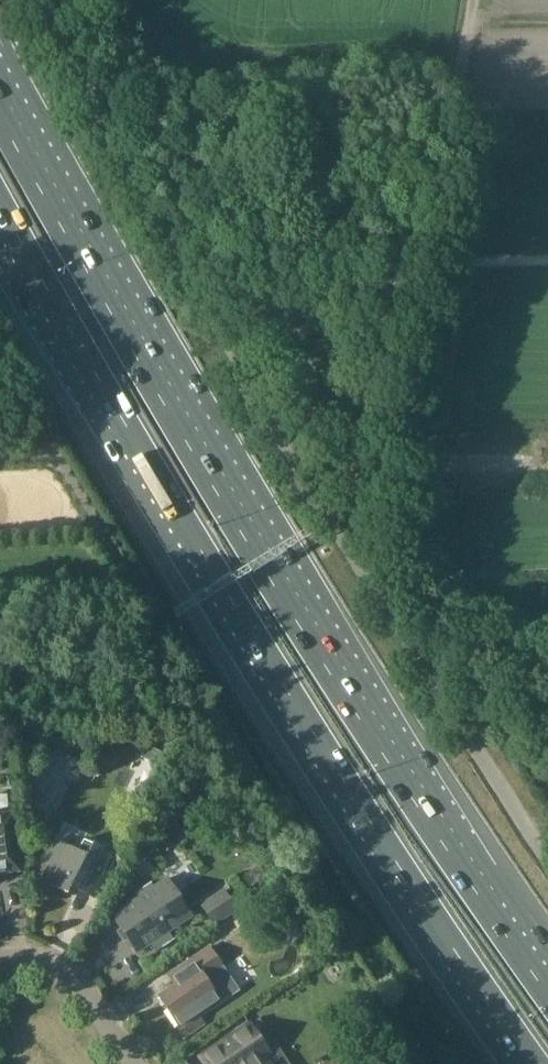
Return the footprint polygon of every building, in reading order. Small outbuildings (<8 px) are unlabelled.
[(1,755),(3,766),(10,765),(8,755),(1,755)] [(161,830),(175,824),(165,810),(153,815),(161,830)] [(15,811),(0,813),(0,876),(22,873),(15,811)] [(44,859),(51,862),(42,881),(68,894),(75,882),(97,893),(116,855),(94,844),(93,845),(84,840),(78,851),(61,843),(60,846),(53,842),(44,859)] [(112,916),(137,953),(151,944),(156,952),(176,939),(171,931),(187,920),(172,897),(179,892),(169,877),(154,887),(150,882),(136,892),(139,897),(112,916)] [(215,927),(239,910),(225,888),(200,905),(215,927)] [(234,916),(236,919),(242,927),(257,917),(263,913),(255,901),(249,906),(234,916)] [(176,987),(160,997),(181,1029),(185,1026),(190,1033),(206,1023),(201,1017),(224,1002),(240,991),(228,972),(211,946),(168,975),(176,987)] [(201,1057),(205,1063),(276,1063),(270,1055),(276,1051),(262,1031),(257,1035),(250,1025),(201,1057)] [(362,1052),(349,1060),(351,1063),(362,1063),(367,1061),(362,1052)]
